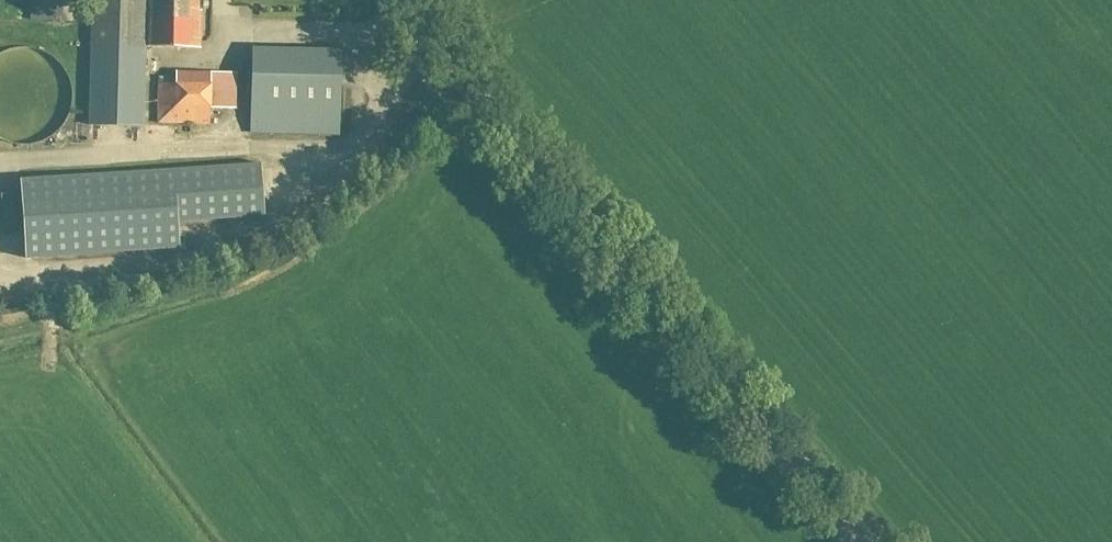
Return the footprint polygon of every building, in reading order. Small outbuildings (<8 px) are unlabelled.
[(75,0),(31,0),(30,8),(75,9),(75,0)] [(200,12),(198,12),(139,10),(139,0),(91,0),(88,126),(141,128),(144,48),(199,49),(200,12)] [(139,10),(198,12),(198,0),(139,0),(139,10)] [(338,136),(340,52),(250,49),(249,133),(338,136)] [(235,112),(236,85),(222,85),(222,75),(174,74),(174,84),(157,84),(156,125),(208,127),(209,112),(235,112)] [(266,218),(260,166),(19,182),(25,261),(180,250),(178,224),(266,218)]
